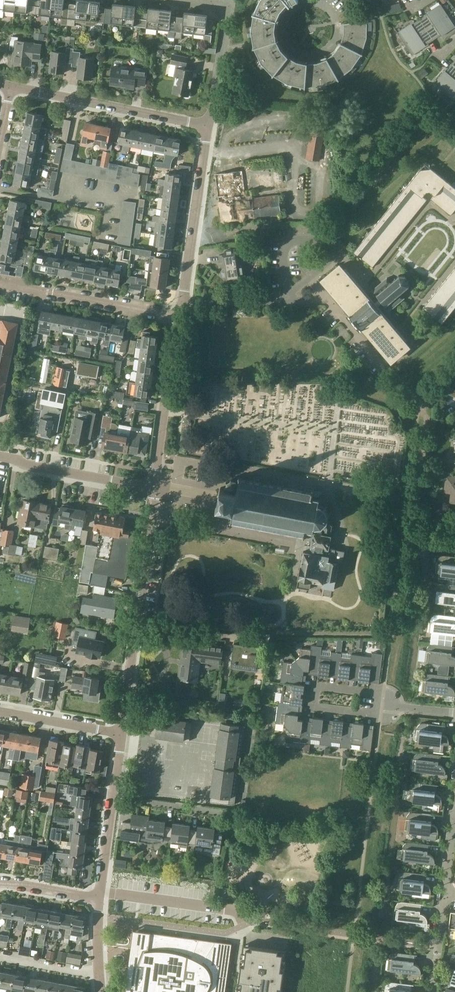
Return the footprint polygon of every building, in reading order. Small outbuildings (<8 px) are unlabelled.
[(16,0),(0,0),(0,17),(3,17),(4,10),(15,11),(16,0)] [(33,13),(34,0),(16,0),(15,11),(33,13)] [(51,16),(53,0),(34,0),(33,13),(51,16)] [(67,25),(70,3),(64,2),(64,0),(53,0),(51,16),(62,17),(61,24),(67,25)] [(86,23),(89,0),(87,0),(77,0),(77,4),(70,3),(67,25),(75,26),(75,22),(86,23)] [(98,21),(104,22),(106,7),(100,6),(100,2),(89,0),(86,23),(85,25),(91,26),(93,26),(97,24),(98,23),(98,21)] [(254,46),(254,47),(262,61),(274,74),(289,83),(305,86),(322,85),(338,79),(352,68),(362,54),(367,38),(367,20),(344,23),(344,34),(341,43),(335,52),(327,58),(317,62),(307,63),(297,60),(288,56),(281,48),(277,39),(275,29),(276,19),(281,9),(287,2),(288,4),(295,0),(259,0),(254,12),(251,29),(254,46)] [(104,22),(122,24),(125,5),(113,3),(112,8),(106,7),(104,22)] [(427,14),(420,19),(426,29),(448,15),(440,4),(427,13),(427,14)] [(122,24),(140,26),(142,12),(136,11),(136,6),(125,5),(122,24)] [(140,26),(158,29),(160,9),(149,8),(148,12),(142,12),(140,26)] [(172,10),(160,9),(158,29),(169,30),(168,37),(175,38),(178,16),(171,15),(172,10)] [(183,32),(194,33),(196,13),(184,12),(184,17),(178,16),(175,38),(182,39),(183,32)] [(208,15),(196,13),(194,33),(205,34),(204,41),(211,42),(213,20),(207,20),(208,15)] [(433,39),(441,34),(442,35),(454,27),(454,26),(448,15),(426,29),(433,39)] [(403,41),(405,43),(426,29),(420,19),(412,24),(411,23),(397,32),(401,37),(403,41)] [(433,39),(426,29),(405,43),(412,55),(426,46),(425,45),(433,39)] [(12,36),(10,49),(14,50),(12,63),(31,65),(32,60),(39,61),(41,44),(35,43),(35,42),(18,40),(18,37),(12,36)] [(66,60),(72,61),(74,51),(74,48),(75,37),(71,36),(70,44),(72,44),(71,48),(67,47),(66,53),(52,51),(50,71),(64,73),(66,60)] [(81,52),(74,51),(72,61),(72,63),(79,64),(77,77),(91,79),(94,59),(80,57),(81,52)] [(188,57),(173,54),(171,63),(177,64),(174,76),(176,77),(173,93),(183,95),(184,97),(186,98),(188,98),(190,96),(191,94),(191,92),(190,90),(193,71),(185,69),(188,57)] [(444,91),(454,79),(454,67),(451,64),(446,71),(445,70),(434,82),(444,91)] [(122,68),(112,66),(110,85),(134,88),(134,84),(145,85),(147,69),(122,66),(122,68)] [(444,91),(454,100),(454,79),(444,91)] [(28,112),(25,124),(41,127),(43,114),(28,112)] [(69,133),(71,120),(65,119),(62,131),(63,132),(69,133)] [(86,122),(81,143),(87,144),(89,136),(96,138),(98,125),(86,122)] [(325,124),(313,122),(307,158),(319,160),(325,124)] [(38,139),(41,127),(25,124),(23,136),(38,139)] [(98,125),(96,138),(103,139),(101,147),(106,148),(111,128),(98,125)] [(129,152),(131,145),(130,145),(133,129),(121,127),(118,142),(125,144),(123,150),(129,152)] [(130,145),(131,145),(142,147),(145,132),(133,129),(130,145)] [(142,147),(154,150),(157,134),(145,132),(142,147)] [(154,150),(166,152),(169,137),(157,134),(154,150)] [(38,139),(23,136),(21,148),(36,151),(37,144),(44,145),(45,140),(38,139)] [(164,162),(163,167),(171,169),(171,163),(172,161),(173,160),(173,159),(176,156),(178,154),(179,155),(182,139),(169,137),(166,152),(164,162)] [(64,158),(70,159),(72,160),(75,144),(67,143),(64,158)] [(21,148),(18,159),(34,162),(36,151),(21,148)] [(104,151),(101,166),(105,167),(108,167),(111,152),(104,151)] [(59,167),(61,156),(56,155),(55,159),(52,159),(50,165),(59,167)] [(67,172),(70,159),(64,158),(61,170),(67,172)] [(13,171),(16,171),(31,174),(37,175),(39,163),(34,162),(18,159),(17,159),(16,163),(15,164),(13,171)] [(75,161),(72,160),(70,159),(67,172),(73,173),(75,161)] [(81,162),(75,161),(73,173),(79,174),(81,162)] [(87,163),(81,162),(79,174),(85,175),(87,163)] [(93,164),(87,163),(85,175),(91,176),(93,164)] [(99,166),(93,164),(91,176),(97,178),(99,166)] [(139,165),(137,173),(139,173),(139,171),(149,173),(150,168),(139,165)] [(101,166),(99,166),(97,178),(103,179),(105,167),(101,166)] [(108,167),(105,167),(103,179),(108,180),(111,168),(108,167)] [(117,169),(111,168),(108,180),(114,181),(117,169)] [(420,169),(408,184),(423,196),(426,192),(430,191),(434,195),(446,180),(431,168),(420,169)] [(123,170),(117,169),(114,181),(120,183),(123,170)] [(125,171),(123,170),(120,183),(126,184),(128,171),(125,171)] [(281,214),(280,206),(279,203),(278,195),(252,198),(252,200),(246,200),(242,170),(215,174),(222,221),(281,214)] [(29,187),(31,174),(16,171),(13,184),(29,187)] [(135,173),(128,171),(126,184),(132,185),(135,173)] [(137,173),(135,173),(132,185),(139,186),(140,174),(139,173),(137,173)] [(165,185),(181,187),(183,175),(167,173),(166,179),(159,178),(158,184),(161,185),(165,185)] [(431,199),(441,207),(454,189),(454,187),(446,180),(434,195),(431,199)] [(408,184),(400,194),(419,209),(427,200),(423,196),(408,184)] [(159,197),(164,197),(179,200),(181,187),(165,185),(161,185),(159,197)] [(54,190),(39,187),(37,194),(53,197),(54,190)] [(441,207),(451,215),(454,210),(454,189),(441,207)] [(400,194),(392,203),(411,219),(419,209),(400,194)] [(164,197),(162,210),(178,212),(179,200),(164,197)] [(11,199),(8,212),(23,215),(26,202),(11,199)] [(52,202),(36,199),(35,206),(51,209),(52,202)] [(124,201),(123,207),(135,209),(136,202),(124,201)] [(392,203),(385,213),(404,228),(411,219),(392,203)] [(153,220),(160,222),(176,224),(178,212),(162,210),(161,216),(153,215),(153,220)] [(8,212),(6,223),(21,226),(22,220),(29,221),(30,216),(23,215),(8,212)] [(385,213),(377,222),(396,238),(404,228),(385,213)] [(121,219),(120,225),(133,227),(134,221),(121,219)] [(160,222),(159,233),(159,234),(174,236),(176,224),(160,222)] [(377,222),(369,232),(388,247),(396,238),(377,222)] [(6,223),(3,235),(19,238),(21,226),(6,223)] [(369,232),(361,242),(380,257),(388,247),(369,232)] [(173,247),(174,236),(159,234),(159,233),(155,233),(154,246),(157,246),(157,245),(173,247)] [(16,250),(19,238),(3,235),(1,247),(16,250)] [(361,242),(353,252),(372,267),(380,257),(361,242)] [(26,258),(27,252),(16,250),(1,247),(0,252),(0,260),(14,262),(15,256),(26,258)] [(45,249),(44,255),(38,254),(34,269),(46,272),(51,250),(45,249)] [(237,258),(237,252),(232,249),(226,250),(223,254),(219,255),(220,262),(224,261),(225,267),(221,271),(222,277),(227,280),(240,278),(244,273),(241,258),(237,258)] [(58,274),(61,259),(55,258),(57,251),(51,250),(46,272),(58,274)] [(33,253),(27,252),(26,258),(24,264),(31,266),(33,253)] [(74,256),(73,261),(70,276),(83,278),(86,264),(79,262),(80,257),(74,256)] [(150,262),(149,271),(167,273),(169,259),(156,257),(155,263),(150,262)] [(70,276),(73,261),(61,259),(58,274),(70,276)] [(97,266),(94,281),(106,283),(109,268),(102,267),(103,261),(99,260),(97,266)] [(109,268),(106,283),(118,285),(121,271),(115,269),(116,264),(110,263),(109,268)] [(97,266),(86,264),(83,278),(94,281),(97,266)] [(409,346),(339,265),(322,280),(343,305),(350,313),(349,314),(355,321),(361,329),(363,327),(391,361),(409,346)] [(447,279),(454,285),(454,270),(454,269),(447,279)] [(166,287),(167,273),(149,271),(148,278),(137,277),(136,283),(131,283),(130,289),(141,290),(142,284),(166,287)] [(376,294),(386,305),(386,306),(384,307),(388,311),(404,298),(400,293),(408,286),(409,280),(405,276),(399,276),(391,282),(387,278),(371,291),(374,296),(376,294)] [(439,288),(454,301),(454,285),(447,279),(439,288)] [(431,298),(450,313),(454,307),(454,301),(439,288),(431,298)] [(425,305),(423,308),(442,323),(450,313),(431,298),(425,305)] [(54,313),(42,310),(39,325),(46,326),(45,333),(50,334),(51,327),(54,313)] [(66,315),(54,313),(51,327),(63,330),(66,315)] [(63,330),(75,332),(77,317),(66,315),(63,330)] [(98,337),(101,322),(102,319),(90,316),(89,319),(90,319),(87,334),(93,336),(92,341),(98,343),(99,337),(98,337)] [(90,319),(89,319),(77,317),(75,332),(81,333),(80,339),(86,340),(87,334),(90,319)] [(18,323),(0,320),(0,414),(18,323)] [(98,337),(99,337),(106,338),(105,345),(109,346),(111,339),(113,324),(101,322),(98,337)] [(126,326),(113,324),(111,339),(122,341),(120,351),(126,352),(130,332),(125,331),(126,326)] [(137,346),(141,347),(141,346),(157,349),(159,337),(150,336),(151,332),(144,331),(142,339),(138,338),(137,346)] [(36,350),(39,334),(32,333),(29,348),(36,350)] [(60,346),(59,351),(66,353),(68,343),(61,342),(60,346)] [(75,354),(83,356),(85,346),(77,344),(75,354)] [(92,347),(85,346),(83,356),(90,357),(92,347)] [(141,346),(141,347),(140,358),(155,360),(157,349),(141,346)] [(140,358),(138,370),(153,373),(155,360),(140,358)] [(79,362),(76,374),(97,378),(99,366),(79,362)] [(55,366),(52,384),(67,387),(70,369),(55,366)] [(151,385),(153,373),(138,370),(136,382),(136,383),(151,385)] [(150,397),(151,385),(136,383),(136,382),(128,381),(126,394),(134,395),(150,397)] [(58,429),(61,412),(62,407),(65,393),(44,389),(42,403),(45,403),(44,409),(42,409),(41,416),(40,416),(37,432),(42,433),(42,435),(51,437),(53,428),(58,429)] [(110,390),(109,397),(119,398),(124,399),(125,392),(110,390)] [(134,405),(134,409),(148,411),(149,403),(135,401),(134,405)] [(97,438),(102,413),(91,411),(89,419),(76,417),(74,424),(73,424),(71,432),(73,432),(71,440),(88,444),(89,437),(97,438)] [(114,449),(117,434),(110,432),(113,417),(104,415),(102,427),(106,428),(103,447),(114,449)] [(127,451),(131,426),(127,426),(127,430),(119,428),(117,434),(114,449),(127,451)] [(145,455),(149,434),(142,432),(142,428),(131,426),(127,451),(145,455)] [(454,500),(454,478),(447,477),(445,488),(453,489),(451,500),(454,500)] [(329,548),(331,536),(332,535),(332,534),(330,535),(332,524),(328,523),(329,521),(327,520),(328,515),(330,515),(330,513),(327,513),(326,508),(327,507),(326,505),(324,506),(319,504),(320,502),(319,502),(319,500),(320,500),(321,497),(322,492),(318,491),(314,490),(314,489),(312,489),(312,490),(305,488),(304,491),(298,489),(298,488),(296,488),(296,489),(284,487),(284,485),(282,485),(282,487),(270,484),(270,482),(262,481),(262,483),(255,482),(256,480),(254,479),(253,481),(240,479),(240,478),(235,480),(232,480),(231,478),(230,478),(230,480),(227,482),(226,481),(225,482),(226,484),(225,487),(224,487),(224,489),(226,489),(227,490),(222,489),(220,487),(219,488),(220,491),(219,497),(218,503),(216,504),(217,506),(218,505),(221,506),(221,508),(222,510),(225,510),(225,514),(226,516),(228,519),(229,521),(229,523),(232,522),(235,523),(245,525),(245,527),(247,527),(247,525),(260,527),(259,529),(261,530),(261,528),(274,530),(273,532),(275,532),(275,530),(288,533),(288,535),(289,535),(290,533),(296,534),(295,536),(302,537),(302,539),(305,539),(305,536),(312,538),(311,546),(310,546),(311,547),(310,552),(304,551),(301,565),(300,565),(298,578),(299,578),(297,587),(310,589),(311,584),(311,581),(323,584),(323,587),(334,589),(336,580),(339,563),(342,564),(344,551),(335,549),(329,548)] [(34,527),(39,502),(23,499),(19,523),(32,526),(34,526),(34,527)] [(52,505),(39,502),(34,527),(46,529),(48,523),(52,505)] [(65,528),(70,529),(74,508),(68,507),(69,505),(63,504),(62,506),(61,506),(60,511),(55,510),(52,524),(59,525),(59,521),(66,522),(65,528)] [(86,511),(74,508),(70,529),(75,530),(76,524),(84,525),(86,511)] [(97,574),(107,576),(108,576),(108,575),(127,578),(134,538),(134,537),(134,535),(133,534),(133,533),(131,532),(130,531),(130,529),(124,528),(126,518),(97,513),(94,529),(98,530),(96,541),(99,542),(99,546),(86,544),(80,581),(89,583),(89,584),(95,585),(97,574)] [(0,528),(0,553),(1,547),(1,544),(4,545),(3,553),(16,555),(18,545),(11,544),(14,531),(4,529),(4,528),(0,528)] [(30,534),(28,546),(36,547),(38,536),(30,534)] [(46,546),(44,556),(57,559),(59,549),(46,546)] [(451,555),(448,555),(446,555),(444,555),(442,555),(440,556),(439,557),(437,560),(436,572),(439,573),(438,578),(449,580),(448,584),(454,585),(454,556),(451,555)] [(97,574),(95,585),(106,587),(108,576),(107,576),(97,574)] [(87,594),(89,586),(79,584),(78,592),(87,594)] [(445,585),(443,584),(440,584),(438,584),(437,585),(435,586),(434,589),(434,590),(437,590),(435,602),(437,602),(447,606),(448,603),(454,604),(454,586),(445,585)] [(83,598),(81,612),(108,617),(109,611),(115,612),(118,598),(94,594),(93,599),(83,598)] [(441,614),(439,614),(437,614),(435,614),(433,615),(431,616),(430,619),(430,620),(433,620),(432,632),(433,632),(443,636),(444,633),(454,634),(454,616),(441,614)] [(30,619),(14,616),(12,627),(22,629),(23,624),(29,625),(30,619)] [(56,621),(53,636),(66,639),(69,623),(56,621)] [(76,627),(73,643),(78,644),(77,652),(87,654),(87,655),(98,658),(98,656),(100,657),(103,642),(95,640),(96,631),(76,627)] [(184,641),(179,679),(197,681),(200,659),(210,660),(210,658),(222,659),(224,647),(184,641)] [(257,670),(257,669),(257,665),(260,647),(259,647),(259,649),(235,645),(235,644),(234,643),(233,651),(225,650),(224,655),(232,656),(232,662),(235,662),(234,663),(236,663),(240,663),(240,667),(257,670)] [(452,646),(437,644),(435,644),(433,643),(431,644),(429,645),(428,646),(427,649),(426,649),(430,650),(428,661),(429,662),(439,666),(441,663),(454,665),(454,657),(454,656),(453,655),(451,655),(452,646)] [(321,654),(322,646),(317,645),(311,645),(311,649),(300,647),(299,656),(295,659),(304,670),(318,671),(319,672),(321,654)] [(268,660),(275,660),(276,650),(269,649),(268,660)] [(330,656),(321,654),(319,672),(318,671),(318,676),(328,677),(329,673),(338,674),(339,674),(341,657),(342,653),(331,651),(330,656)] [(379,679),(382,653),(372,652),(371,656),(362,655),(359,677),(358,681),(369,682),(369,678),(379,679)] [(36,655),(35,662),(41,663),(56,666),(58,657),(44,654),(43,659),(41,658),(41,656),(36,655)] [(359,677),(362,655),(351,654),(351,658),(341,657),(339,674),(338,674),(338,678),(349,680),(349,675),(359,677)] [(280,682),(283,682),(302,684),(304,670),(295,659),(292,662),(283,662),(280,682)] [(30,676),(32,664),(25,662),(23,674),(30,676)] [(65,682),(68,668),(62,667),(59,681),(65,682)] [(54,680),(44,678),(46,672),(39,671),(35,697),(50,699),(54,680)] [(0,673),(0,690),(7,691),(10,674),(0,673)] [(448,685),(448,675),(434,674),(431,673),(429,673),(427,674),(425,674),(424,676),(423,678),(423,679),(426,679),(424,691),(426,691),(436,695),(437,693),(454,695),(454,692),(454,691),(454,689),(453,688),(451,686),(449,685),(448,685)] [(23,677),(10,674),(7,691),(20,693),(23,677)] [(101,687),(98,687),(99,678),(87,676),(86,678),(75,676),(73,687),(85,689),(84,691),(86,691),(84,698),(99,701),(101,687)] [(283,682),(280,702),(299,705),(302,705),(304,684),(302,684),(283,682)] [(298,719),(299,705),(280,702),(278,702),(275,723),(284,724),(287,728),(298,719)] [(170,739),(173,720),(153,717),(150,736),(170,739)] [(330,745),(331,741),(330,741),(332,724),(323,722),(323,718),(312,717),(312,721),(310,738),(310,743),(330,745)] [(310,743),(310,738),(312,721),(298,719),(287,728),(290,731),(289,740),(310,743)] [(330,741),(331,741),(340,742),(340,746),(350,748),(351,743),(353,726),(352,726),(343,725),(343,721),(333,719),(332,724),(330,741)] [(173,720),(170,739),(190,742),(193,722),(173,720)] [(351,743),(360,745),(360,749),(371,750),(373,729),(363,728),(364,723),(353,722),(352,726),(353,726),(351,743)] [(442,734),(442,725),(428,723),(425,723),(423,722),(421,723),(419,724),(418,725),(417,728),(420,729),(418,740),(420,741),(430,745),(433,746),(434,752),(443,753),(444,743),(449,744),(449,742),(449,740),(448,738),(447,737),(444,735),(443,734),(442,734)] [(241,726),(221,724),(210,802),(229,805),(230,804),(235,804),(245,726),(241,725),(241,726)] [(15,746),(17,732),(6,730),(3,744),(10,746),(10,750),(9,750),(8,757),(13,758),(14,751),(15,746)] [(27,749),(29,735),(17,732),(15,746),(14,751),(13,758),(13,759),(19,760),(22,748),(27,749)] [(33,750),(31,761),(37,762),(41,737),(29,735),(27,749),(33,750)] [(46,760),(60,763),(64,744),(64,742),(50,739),(46,760)] [(76,746),(64,744),(60,763),(60,765),(73,768),(74,765),(73,765),(77,746),(76,746)] [(77,744),(76,746),(77,746),(73,765),(74,765),(87,768),(90,749),(91,749),(91,747),(77,744)] [(104,751),(91,749),(90,749),(87,768),(86,770),(100,772),(104,751)] [(438,764),(439,755),(424,753),(422,752),(420,752),(418,753),(416,753),(414,755),(413,757),(413,758),(416,758),(415,770),(416,770),(426,774),(427,772),(445,774),(445,771),(445,770),(444,768),(443,767),(441,765),(439,764),(438,764)] [(2,784),(8,785),(10,773),(4,772),(2,784)] [(32,789),(34,788),(38,787),(40,778),(36,777),(36,776),(23,774),(20,787),(32,789)] [(411,800),(413,801),(438,811),(439,811),(440,804),(442,804),(442,802),(442,800),(441,798),(440,797),(438,795),(436,794),(435,794),(435,785),(421,783),(419,783),(416,782),(414,783),(413,784),(411,785),(410,788),(413,789),(411,800)] [(77,806),(90,808),(92,796),(87,795),(88,787),(69,785),(68,793),(73,793),(72,799),(71,805),(77,806)] [(4,795),(12,797),(13,789),(5,787),(4,795)] [(29,791),(17,789),(15,797),(16,797),(15,801),(26,803),(27,799),(29,791)] [(56,793),(42,791),(40,800),(50,802),(48,814),(52,815),(56,793)] [(77,811),(76,818),(89,820),(90,808),(77,806),(71,805),(62,804),(62,809),(77,811)] [(431,824),(432,815),(417,813),(415,812),(413,812),(411,813),(409,814),(408,815),(406,817),(406,818),(410,819),(408,830),(409,830),(419,834),(422,835),(421,838),(436,840),(437,833),(438,834),(439,831),(438,830),(438,828),(437,827),(434,825),(433,824),(431,824)] [(120,839),(140,842),(141,835),(147,836),(149,820),(150,817),(132,814),(131,823),(123,822),(120,839)] [(87,832),(89,820),(76,818),(71,818),(70,823),(75,824),(74,830),(87,832)] [(141,835),(140,842),(145,842),(145,843),(147,843),(153,843),(156,843),(159,843),(163,842),(163,839),(171,840),(173,827),(165,826),(166,822),(149,820),(147,836),(141,835)] [(173,827),(171,840),(170,843),(188,845),(188,842),(196,843),(198,830),(190,829),(191,825),(173,823),(173,827)] [(198,826),(198,830),(196,843),(195,846),(212,849),(212,853),(220,854),(223,833),(215,832),(215,829),(198,826)] [(71,830),(70,842),(85,844),(87,832),(74,830),(71,830)] [(19,846),(16,859),(28,861),(31,848),(33,836),(21,834),(21,836),(19,846)] [(8,839),(5,857),(16,859),(19,846),(21,836),(15,835),(14,840),(8,839)] [(85,844),(70,842),(62,840),(61,845),(72,846),(71,854),(84,856),(85,844)] [(428,853),(429,844),(414,842),(412,842),(410,842),(408,842),(406,843),(404,844),(403,847),(403,848),(406,848),(405,860),(406,860),(416,864),(417,861),(435,863),(435,861),(435,859),(434,858),(433,856),(431,854),(429,853),(428,853)] [(31,848),(28,861),(40,863),(42,851),(47,851),(48,845),(38,843),(37,849),(31,848)] [(54,850),(47,849),(45,862),(51,863),(54,850)] [(85,861),(83,860),(84,856),(71,854),(57,852),(56,857),(66,858),(65,861),(69,866),(68,873),(76,874),(77,867),(82,868),(82,867),(84,867),(85,861)] [(125,867),(126,860),(116,859),(115,866),(125,867)] [(424,883),(424,874),(410,872),(407,872),(405,872),(403,872),(401,873),(400,874),(399,877),(399,878),(402,878),(400,890),(402,890),(412,894),(413,891),(431,893),(431,891),(431,889),(430,888),(429,886),(427,884),(425,883),(424,883)] [(420,913),(421,904),(406,902),(404,901),(402,901),(400,902),(398,903),(396,904),(395,906),(395,907),(398,908),(397,919),(398,919),(408,924),(409,921),(427,923),(427,921),(427,919),(426,917),(426,916),(423,914),(421,913),(420,913)] [(13,917),(15,904),(3,902),(3,903),(0,903),(0,914),(1,914),(8,916),(6,927),(11,928),(13,917)] [(27,906),(15,904),(13,917),(20,918),(18,929),(23,930),(25,919),(27,906)] [(27,906),(25,919),(37,921),(39,908),(34,907),(34,905),(27,904),(27,906)] [(51,910),(39,908),(37,921),(43,922),(41,933),(46,934),(48,923),(51,910)] [(62,913),(51,910),(48,923),(55,925),(54,930),(53,939),(57,940),(60,926),(62,913)] [(74,915),(62,913),(60,926),(67,927),(65,937),(70,938),(71,935),(72,928),(74,915)] [(86,917),(74,915),(72,928),(71,935),(82,937),(86,917)] [(232,943),(138,931),(136,946),(135,953),(131,954),(132,954),(131,970),(133,970),(131,985),(130,989),(150,991),(222,991),(229,944),(232,944),(232,943)] [(30,956),(31,947),(24,946),(22,954),(30,956)] [(58,950),(56,959),(64,960),(66,951),(58,950)] [(415,955),(397,953),(395,953),(394,953),(393,953),(392,953),(392,954),(391,955),(390,956),(390,957),(389,958),(389,960),(392,960),(391,970),(392,970),(392,971),(402,975),(403,972),(421,974),(421,973),(421,971),(421,970),(421,969),(420,968),(420,967),(419,966),(418,966),(417,965),(416,965),(415,964),(414,964),(415,955)] [(278,988),(281,988),(283,970),(281,970),(281,965),(284,965),(284,964),(244,959),(244,965),(241,964),(237,988),(240,988),(240,991),(278,991),(278,988)] [(15,974),(3,972),(1,985),(0,988),(7,989),(6,991),(12,991),(13,987),(15,974)] [(24,989),(27,976),(15,974),(13,987),(24,989)] [(27,976),(24,989),(23,991),(36,991),(38,978),(27,976)] [(38,978),(36,991),(38,991),(48,991),(50,981),(38,978)] [(50,981),(48,991),(60,991),(62,983),(50,981)] [(411,985),(393,982),(392,982),(391,983),(390,983),(389,983),(388,984),(387,985),(387,986),(386,987),(386,988),(386,989),(385,990),(388,990),(388,991),(410,991),(411,985)] [(62,983),(60,991),(72,991),(74,985),(62,983)]
